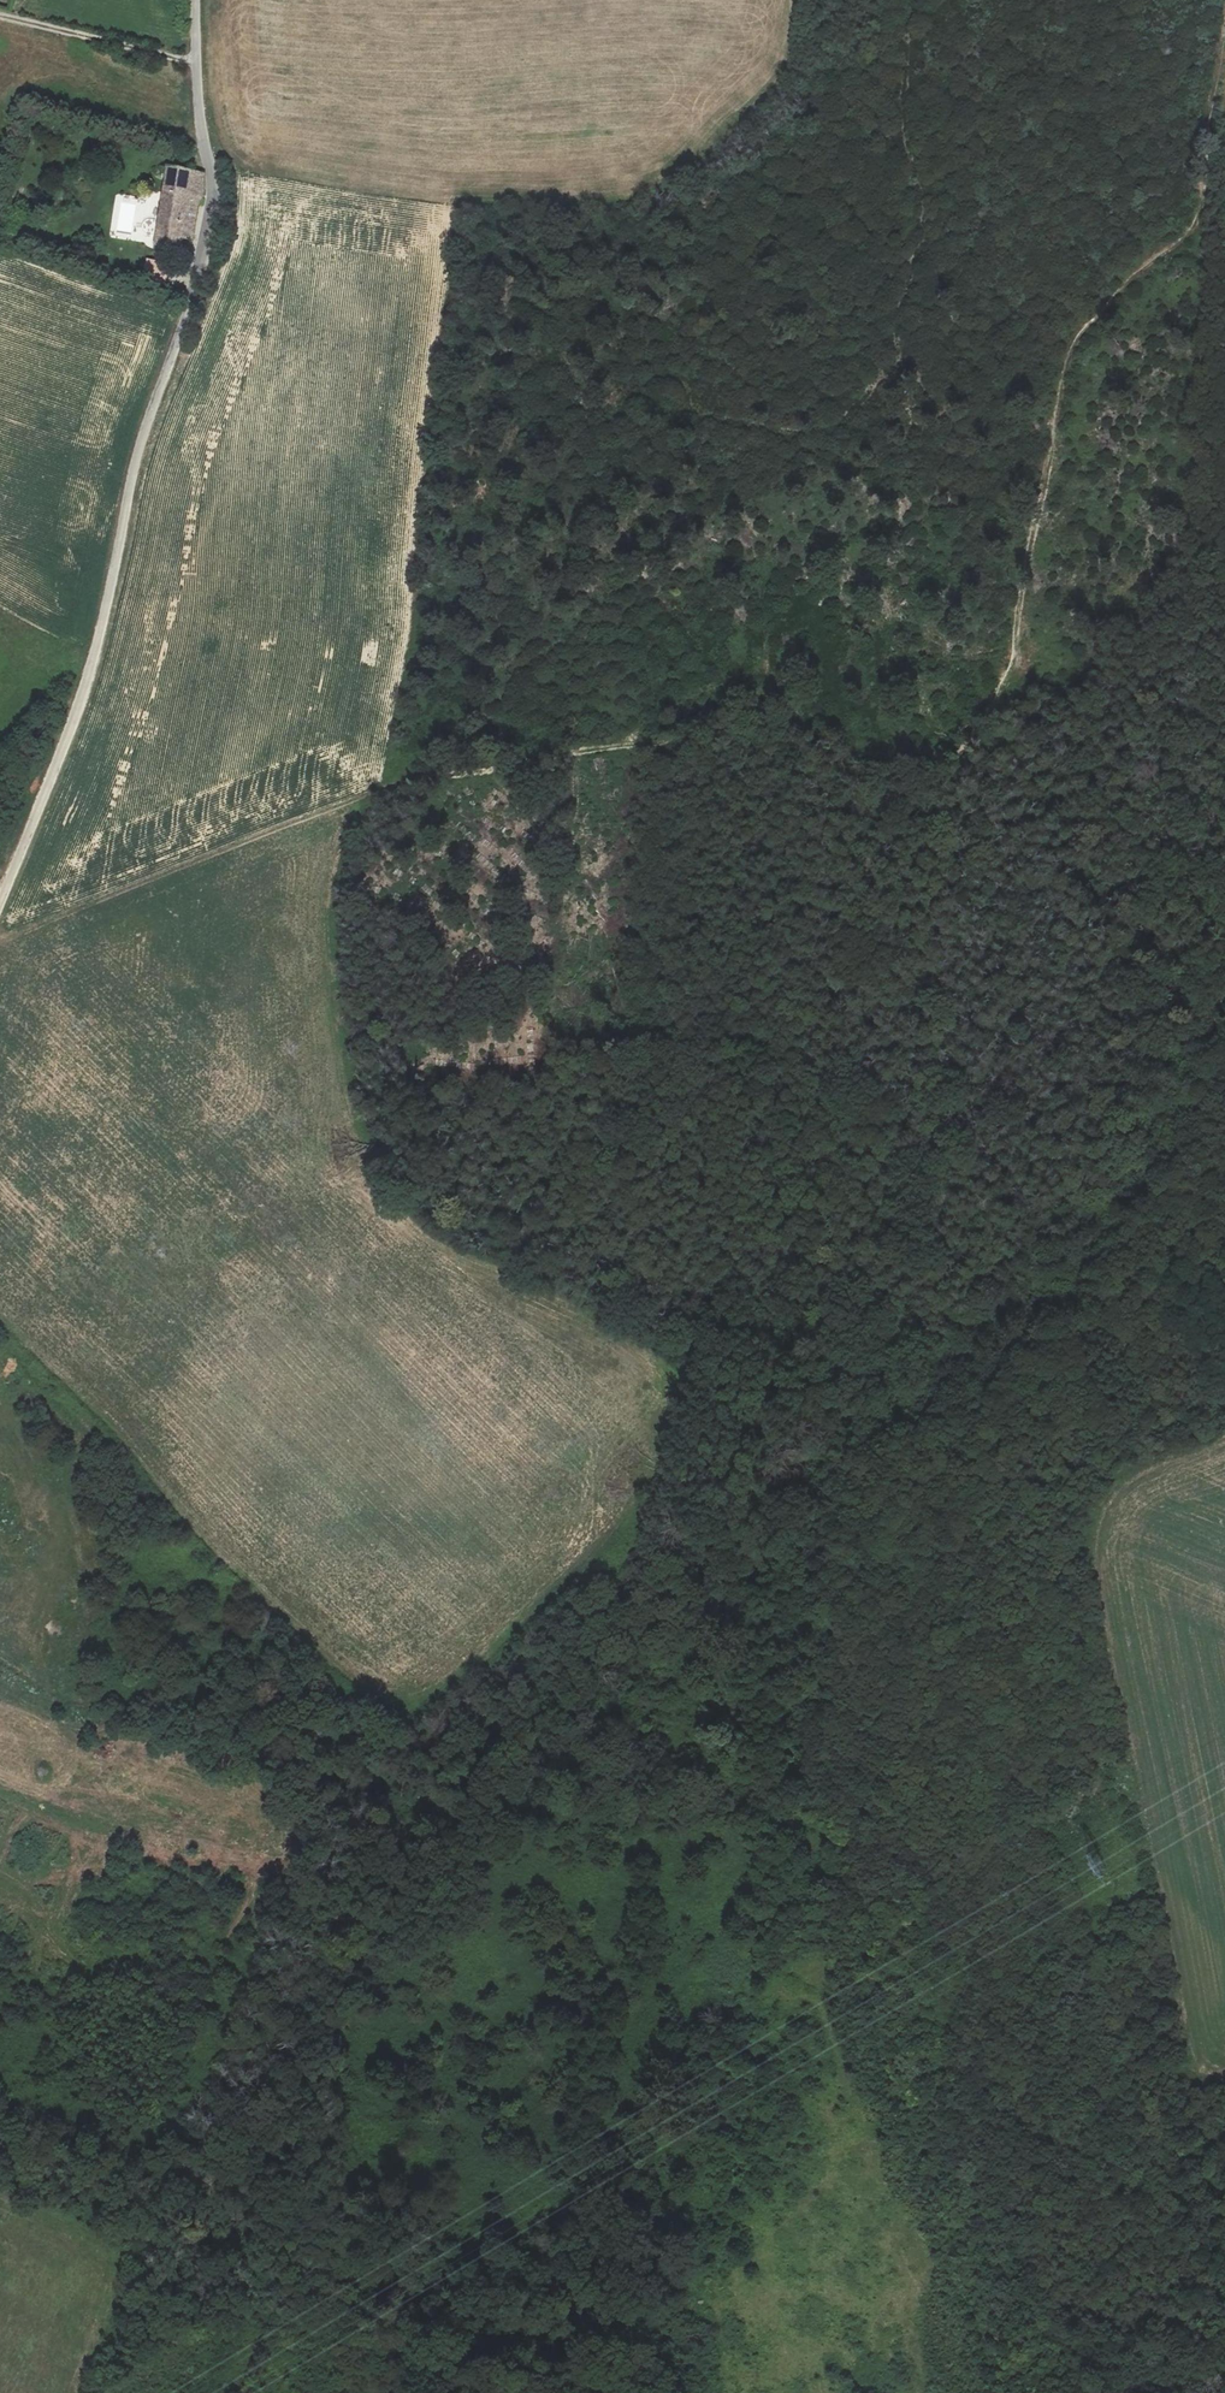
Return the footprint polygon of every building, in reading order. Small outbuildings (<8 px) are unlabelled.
[(156,248),(181,252),(183,238),(185,225),(195,220),(198,197),(185,195),(189,171),(168,168),(156,248)] [(198,197),(203,198),(204,174),(189,171),(185,195),(198,197)] [(185,225),(183,238),(192,239),(195,220),(185,225)] [(149,260),(144,278),(164,284),(169,266),(149,260)]
